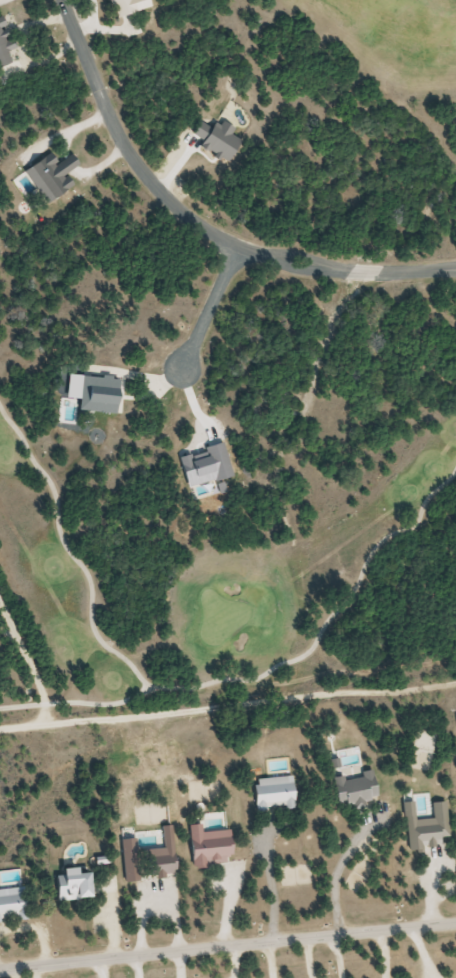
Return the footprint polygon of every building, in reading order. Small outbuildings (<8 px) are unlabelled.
[(130,0),(107,0),(113,19),(134,12),(130,0)] [(291,777),(251,779),(253,814),(293,811),(291,777)] [(73,875),(73,869),(54,870),(55,902),(87,900),(86,874),(73,875)] [(25,922),(23,889),(0,890),(0,923),(25,922)]
